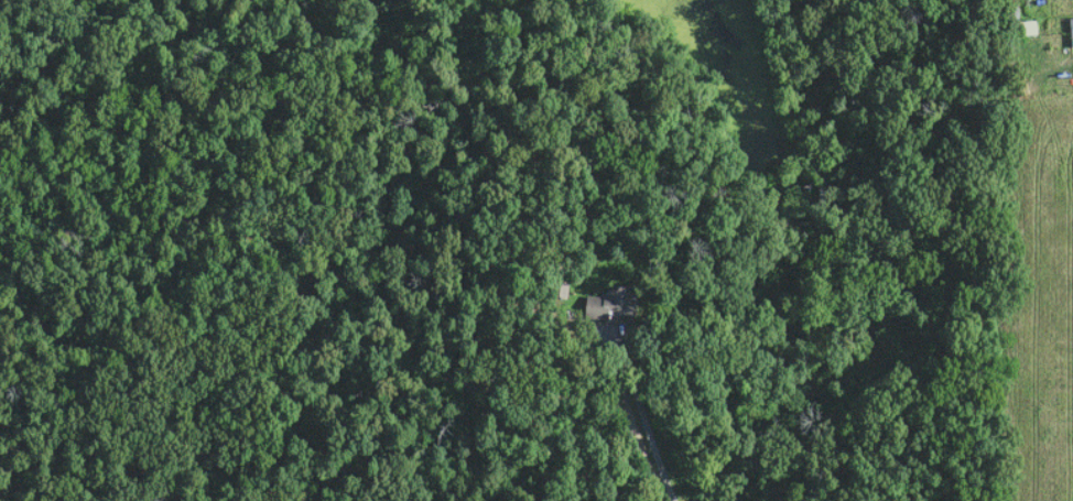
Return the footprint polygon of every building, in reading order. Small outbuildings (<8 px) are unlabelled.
[(589,297),(589,320),(639,319),(638,298),(631,298),(631,286),(611,287),(611,297),(589,297)]
